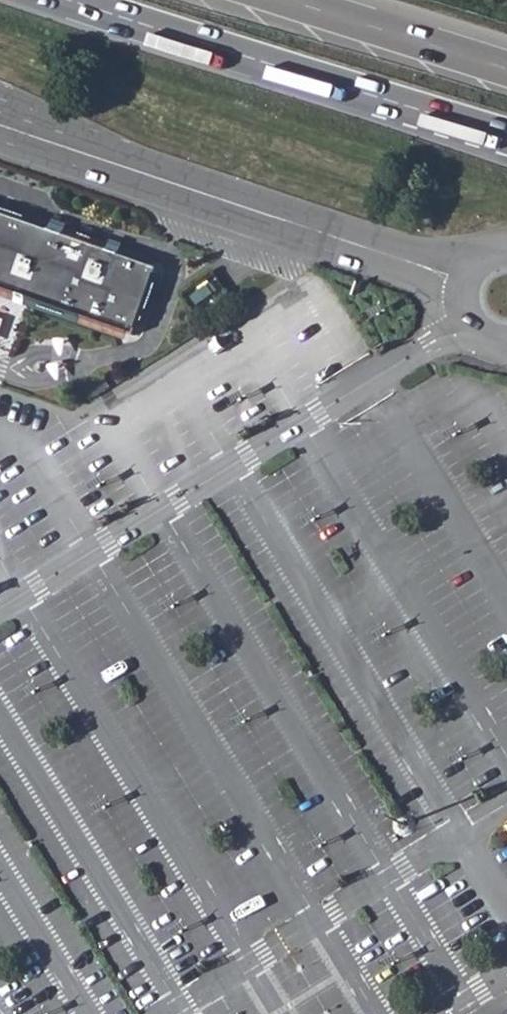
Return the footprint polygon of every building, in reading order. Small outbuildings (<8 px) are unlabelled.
[(0,196),(0,286),(126,332),(154,254),(155,252),(0,196)] [(10,313),(0,310),(0,353),(10,313)]
